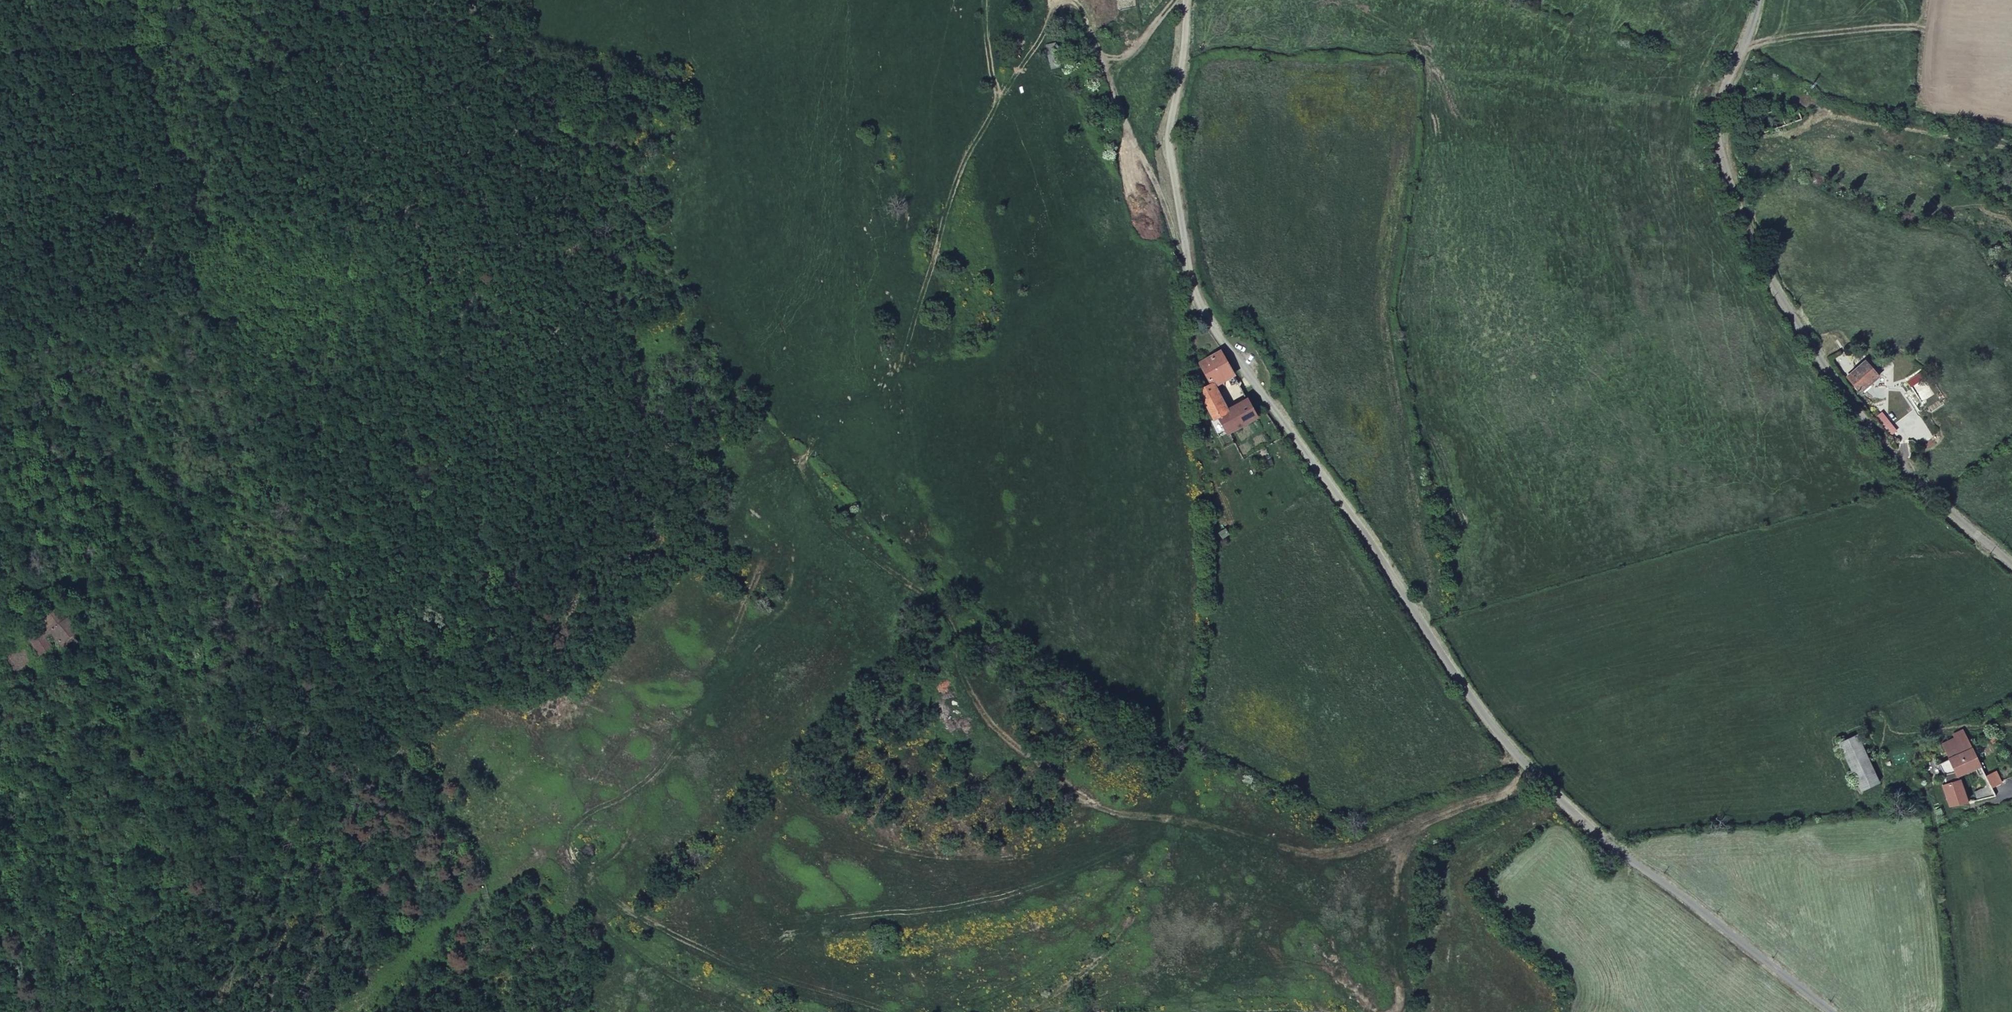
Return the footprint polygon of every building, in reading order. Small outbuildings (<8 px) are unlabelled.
[(1234,375),(1236,374),(1223,352),(1201,365),(1212,386),(1215,384),(1216,385),(1228,378),(1234,387),(1239,384),(1234,375)] [(1879,378),(1866,361),(1848,377),(1861,393),(1879,378)] [(1230,411),(1216,385),(1215,384),(1212,386),(1201,392),(1216,420),(1220,417),(1230,411)] [(1230,411),(1220,417),(1230,434),(1259,417),(1249,400),(1230,411)] [(36,639),(40,648),(42,652),(43,654),(52,645),(46,637),(54,631),(78,660),(96,646),(59,602),(35,620),(43,633),(36,639)] [(1961,782),(1958,776),(1974,769),(1983,788),(1974,792),(1978,800),(1995,796),(1992,790),(1999,785),(1993,774),(1987,777),(1964,734),(1963,732),(1954,737),(1955,739),(1942,746),(1950,761),(1940,767),(1946,777),(1948,786),(1943,787),(1950,805),(1969,802),(1965,791),(1961,782)] [(1874,769),(1857,735),(1839,744),(1855,777),(1874,769)]
